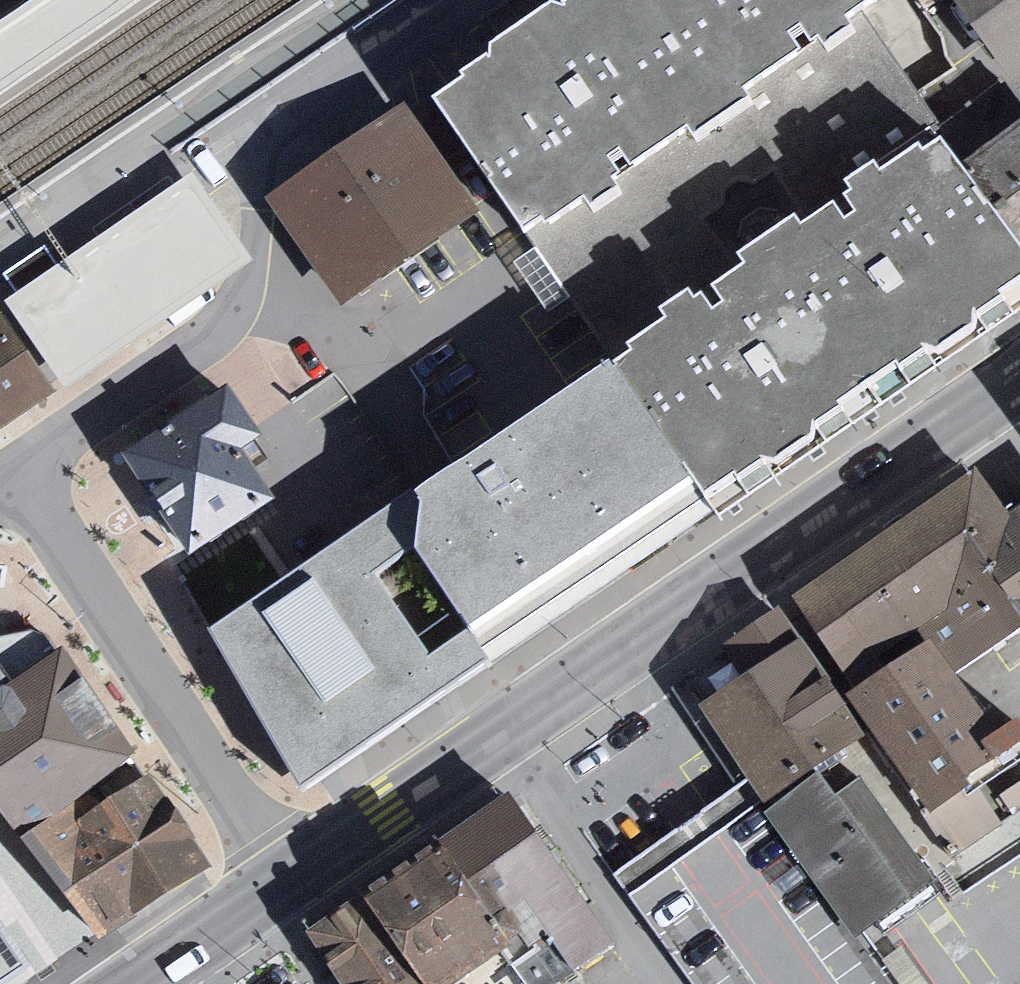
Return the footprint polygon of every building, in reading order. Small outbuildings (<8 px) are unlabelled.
[(435,99),(540,251),(924,12),(915,0),(592,0),(435,99)] [(1019,78),(1019,0),(959,0),(1019,78)] [(430,109),(281,207),(364,315),(496,212),(430,109)] [(1000,161),(1019,187),(1019,145),(1000,161)] [(647,372),(736,505),(1019,316),(1019,200),(986,150),(968,162),(962,153),(923,179),(917,170),(886,191),(891,199),(886,203),(899,222),(889,229),(877,211),(845,232),(838,220),(817,234),(812,227),(766,257),(781,281),(754,299),(765,315),(755,321),(741,300),(737,303),(728,288),(690,314),(700,329),(664,352),(668,358),(647,372)] [(48,396),(7,337),(0,342),(0,429),(48,396)] [(458,523),(450,566),(511,656),(736,505),(647,372),(448,501),(458,523)] [(195,556),(281,496),(249,449),(268,436),(232,384),(126,458),(195,556)] [(786,602),(814,648),(715,708),(775,808),(891,738),(951,836),(1019,794),(1019,760),(971,678),(1019,648),(1019,519),(1018,521),(992,478),(786,602)] [(435,498),(222,645),(307,794),(511,656),(498,639),(456,663),(399,585),(447,554),(435,498)] [(141,763),(56,640),(0,645),(0,784),(41,838),(141,763)] [(41,838),(111,930),(209,870),(141,763),(41,838)] [(319,926),(352,983),(481,983),(532,952),(520,913),(577,883),(519,804),(319,926)] [(45,979),(0,915),(0,983),(38,983),(45,979)]
